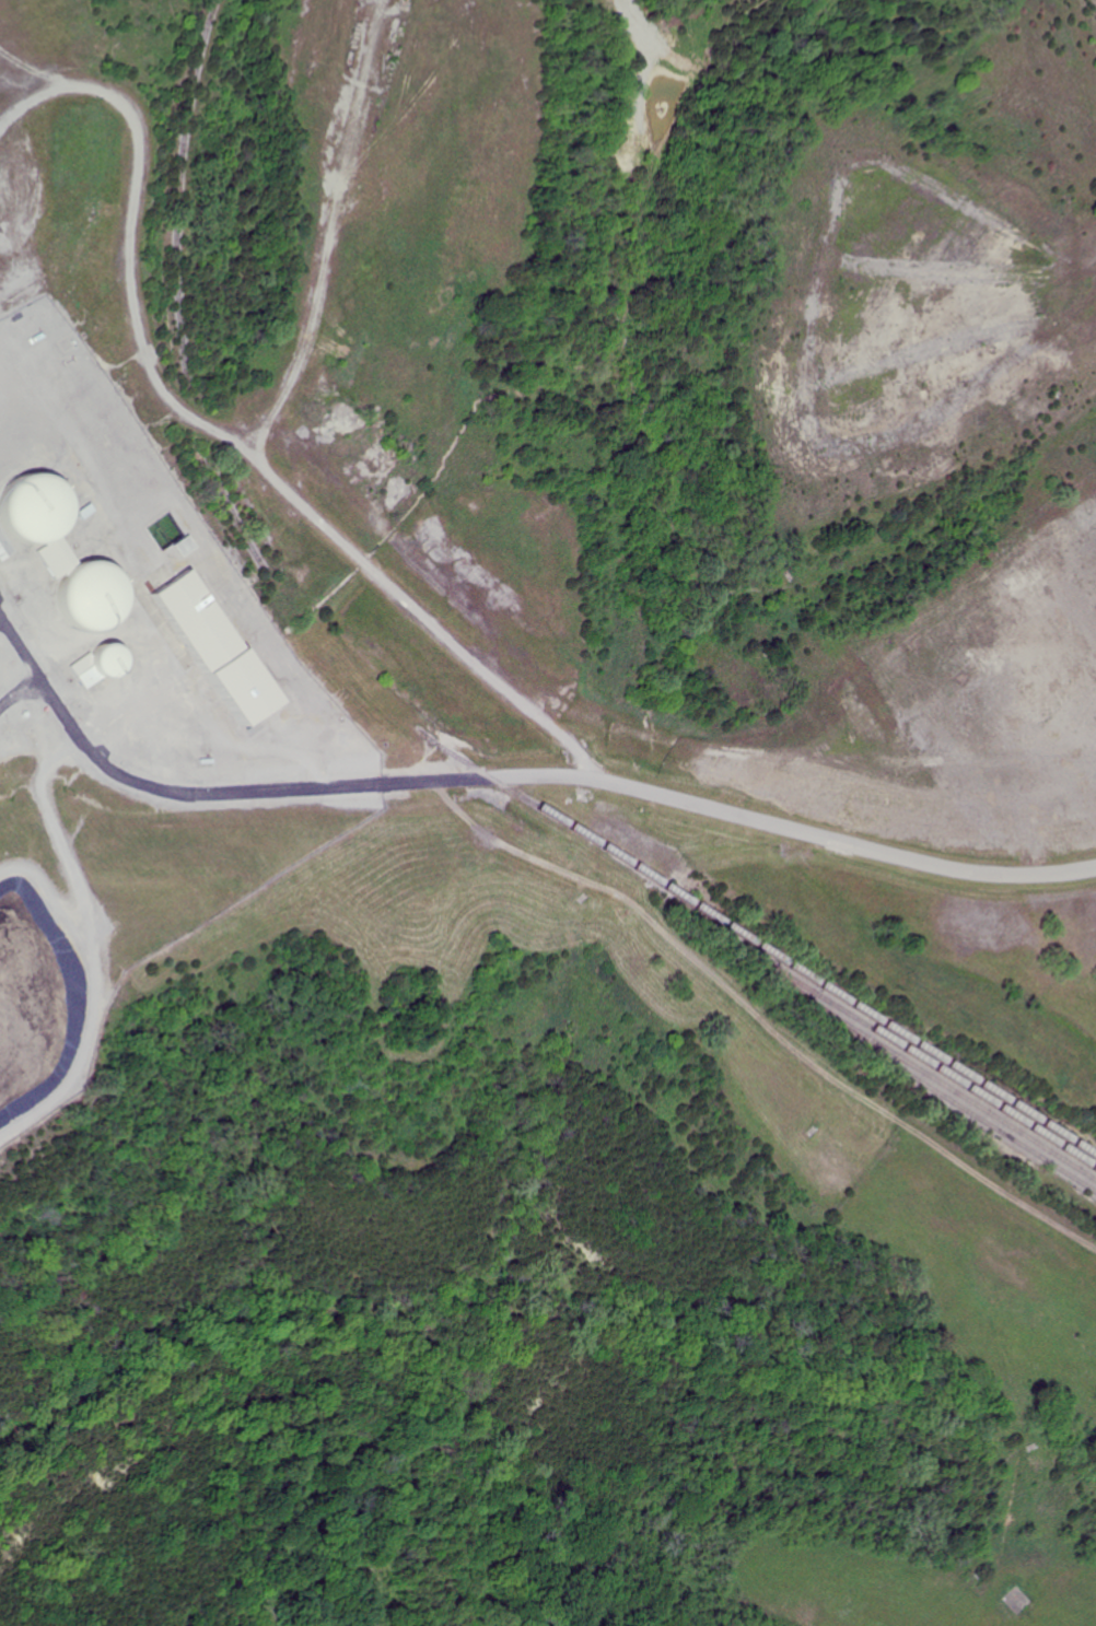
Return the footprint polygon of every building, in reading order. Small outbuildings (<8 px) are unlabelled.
[(53,534),(62,517),(64,507),(49,482),(34,475),(22,473),(0,486),(0,530),(5,538),(13,540),(18,542),(37,546),(30,551),(48,581),(59,574),(54,582),(50,603),(65,628),(93,633),(116,619),(120,611),(124,591),(112,571),(103,566),(68,559),(53,534)] [(263,700),(228,724),(139,592),(174,569),(263,700)] [(84,692),(119,666),(117,663),(122,659),(107,639),(67,669),(84,692)]
